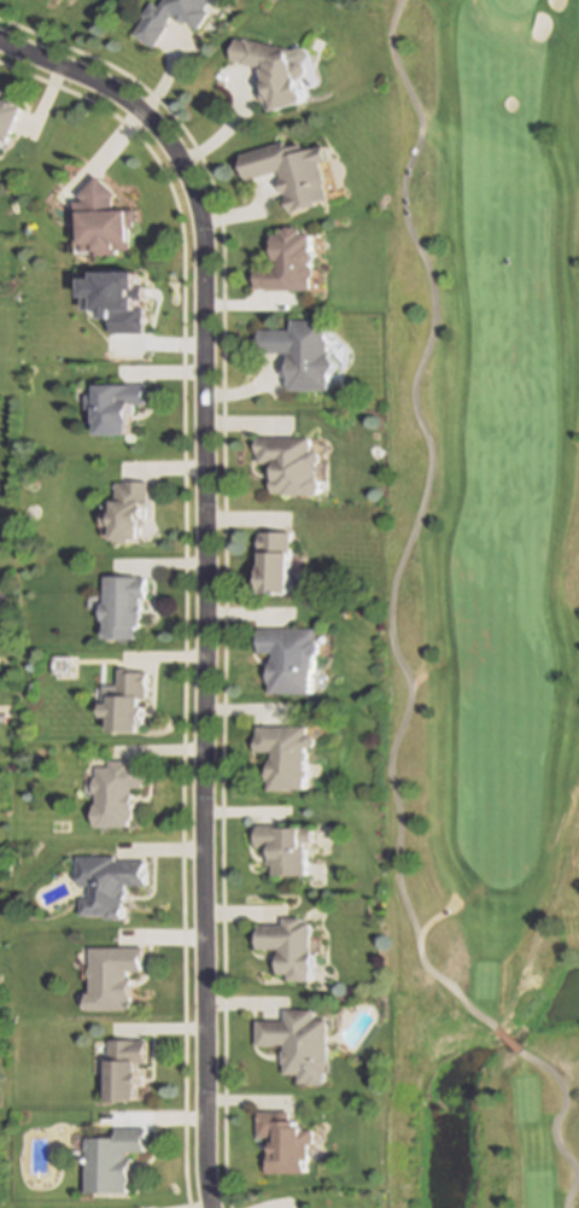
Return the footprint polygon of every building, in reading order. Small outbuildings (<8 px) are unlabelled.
[(144,14),(152,0),(153,1),(162,6),(165,0),(211,0),(206,7),(211,10),(200,27),(197,24),(192,22),(187,19),(186,21),(174,13),(166,25),(168,27),(157,46),(154,45),(135,33),(145,16),(144,14)] [(239,36),(247,39),(247,37),(282,43),(281,46),(291,47),(293,47),(297,60),(302,59),(308,62),(310,69),(308,75),(302,76),(309,98),(277,107),(271,110),(259,74),(267,71),(265,66),(244,63),(245,59),(234,57),(239,36)] [(1,138),(0,140),(0,96),(5,98),(5,97),(16,100),(14,103),(22,105),(6,141),(1,138)] [(285,193),(283,191),(281,192),(276,177),(280,176),(277,169),(245,179),(244,179),(239,164),(240,164),(238,153),(283,139),(286,146),(304,141),(306,146),(323,141),(327,157),(318,159),(324,180),(322,180),(327,196),(314,199),(314,203),(288,210),(283,194),(285,193)] [(118,193),(112,200),(130,200),(130,208),(135,208),(135,228),(130,228),(130,247),(84,249),(84,228),(77,228),(77,200),(83,200),(88,200),(82,194),(99,175),(118,193)] [(294,222),(296,223),(299,223),(299,229),(309,228),(310,245),(312,247),(312,256),(309,258),(309,261),(310,261),(312,263),(312,270),(310,274),(310,285),(265,286),(265,285),(255,285),(255,263),(274,263),(274,255),(273,255),(273,244),(271,244),(271,229),(280,229),(280,224),(285,224),(285,222),(294,222)] [(328,335),(328,349),(338,360),(328,369),(328,385),(316,385),(316,386),(300,386),(300,385),(288,385),(288,384),(287,384),(287,373),(288,373),(288,372),(283,372),(283,360),(287,360),(287,355),(287,349),(258,350),(257,326),(291,326),(291,319),(293,316),(322,315),(326,317),(326,333),(328,335)] [(134,403),(134,419),(130,419),(130,432),(99,432),(99,421),(96,421),(96,407),(87,407),(88,393),(96,393),(99,393),(99,384),(146,384),(146,403),(134,403)] [(310,436),(310,449),(316,449),(318,453),(318,460),(316,463),(316,474),(318,478),(318,489),(315,492),(282,492),(282,490),(271,490),(271,477),(273,477),(273,474),(273,469),(274,469),(274,461),(257,462),(257,453),(256,453),(256,437),(310,436)] [(144,519),(144,537),(131,537),(131,541),(115,541),(115,525),(104,525),(104,509),(115,509),(115,482),(125,482),(125,479),(147,479),(147,482),(147,519),(144,519)] [(288,531),(288,590),(258,590),(258,578),(256,578),(256,562),(258,562),(258,550),(256,550),(257,533),(258,533),(258,531),(288,531)] [(140,574),(140,577),(147,577),(147,597),(140,597),(140,605),(144,605),(144,617),(140,617),(140,637),(105,637),(105,619),(101,620),(101,601),(105,601),(104,574),(140,574)] [(312,654),(312,669),(310,669),(310,690),(270,691),(270,681),(268,681),(268,665),(270,666),(270,658),(273,658),(273,652),(258,652),(258,641),(257,641),(257,628),(316,626),(316,640),(317,641),(317,650),(314,654),(312,654)] [(127,667),(127,670),(148,670),(148,694),(144,694),(144,730),(113,730),(113,716),(106,716),(106,701),(113,702),(113,694),(118,694),(118,670),(118,667),(127,667)] [(308,746),(306,766),(309,768),(309,774),(306,776),(306,787),(287,787),(287,788),(271,788),(271,787),(271,778),(269,778),(269,765),(273,765),(273,757),(274,757),(274,749),(258,749),(257,749),(257,735),(258,735),(258,724),(308,724),(308,733),(311,733),(315,736),(315,742),(311,746),(308,746)] [(134,759),(134,766),(135,766),(142,766),(142,770),(146,769),(147,787),(142,787),(142,794),(135,794),(135,825),(98,825),(98,766),(110,766),(110,759),(134,759)] [(277,823),(277,827),(317,825),(317,841),(306,841),(308,847),(310,847),(311,874),(277,874),(277,864),(273,864),(273,846),(267,846),(267,845),(259,845),(259,824),(277,823)] [(117,856),(117,860),(148,860),(148,875),(148,885),(130,885),(130,904),(127,904),(127,914),(125,914),(125,916),(111,916),(111,914),(92,914),(82,914),(82,893),(92,893),(92,875),(77,875),(77,856),(117,856)] [(308,917),(308,921),(315,921),(315,924),(316,949),(316,951),(318,951),(318,970),(316,970),(316,973),(316,979),(293,979),(293,973),(285,973),(285,949),(263,949),(263,924),(288,924),(288,921),(288,917),(308,917)] [(130,973),(130,978),(135,978),(135,1002),(130,1002),(130,1009),(93,1009),(89,1009),(89,992),(93,992),(93,973),(93,947),(145,947),(145,973),(130,973)] [(317,1009),(317,1020),(329,1020),(331,1074),(328,1074),(328,1084),(304,1084),(304,1074),(288,1074),(288,1063),(286,1063),(286,1051),(288,1051),(288,1041),(259,1041),(259,1020),(287,1020),(287,1009),(317,1009)] [(111,1101),(111,1097),(113,1097),(113,1096),(112,1063),(111,1063),(110,1039),(139,1039),(150,1039),(150,1062),(141,1063),(141,1073),(145,1073),(145,1086),(141,1086),(141,1099),(128,1099),(128,1101),(112,1101),(111,1101)] [(288,1111),(288,1121),(300,1120),(300,1127),(308,1127),(308,1130),(312,1130),(315,1130),(315,1145),(312,1145),(312,1160),(308,1160),(308,1173),(276,1173),(270,1173),(270,1149),(276,1149),(276,1137),(261,1137),(261,1121),(261,1111),(288,1111)] [(131,1194),(90,1192),(89,1150),(88,1149),(88,1140),(89,1138),(118,1138),(118,1127),(130,1127),(147,1127),(148,1127),(151,1127),(151,1140),(148,1140),(148,1151),(147,1151),(131,1151),(131,1157),(134,1157),(135,1157),(135,1171),(134,1171),(134,1181),(131,1181),(131,1194)]
